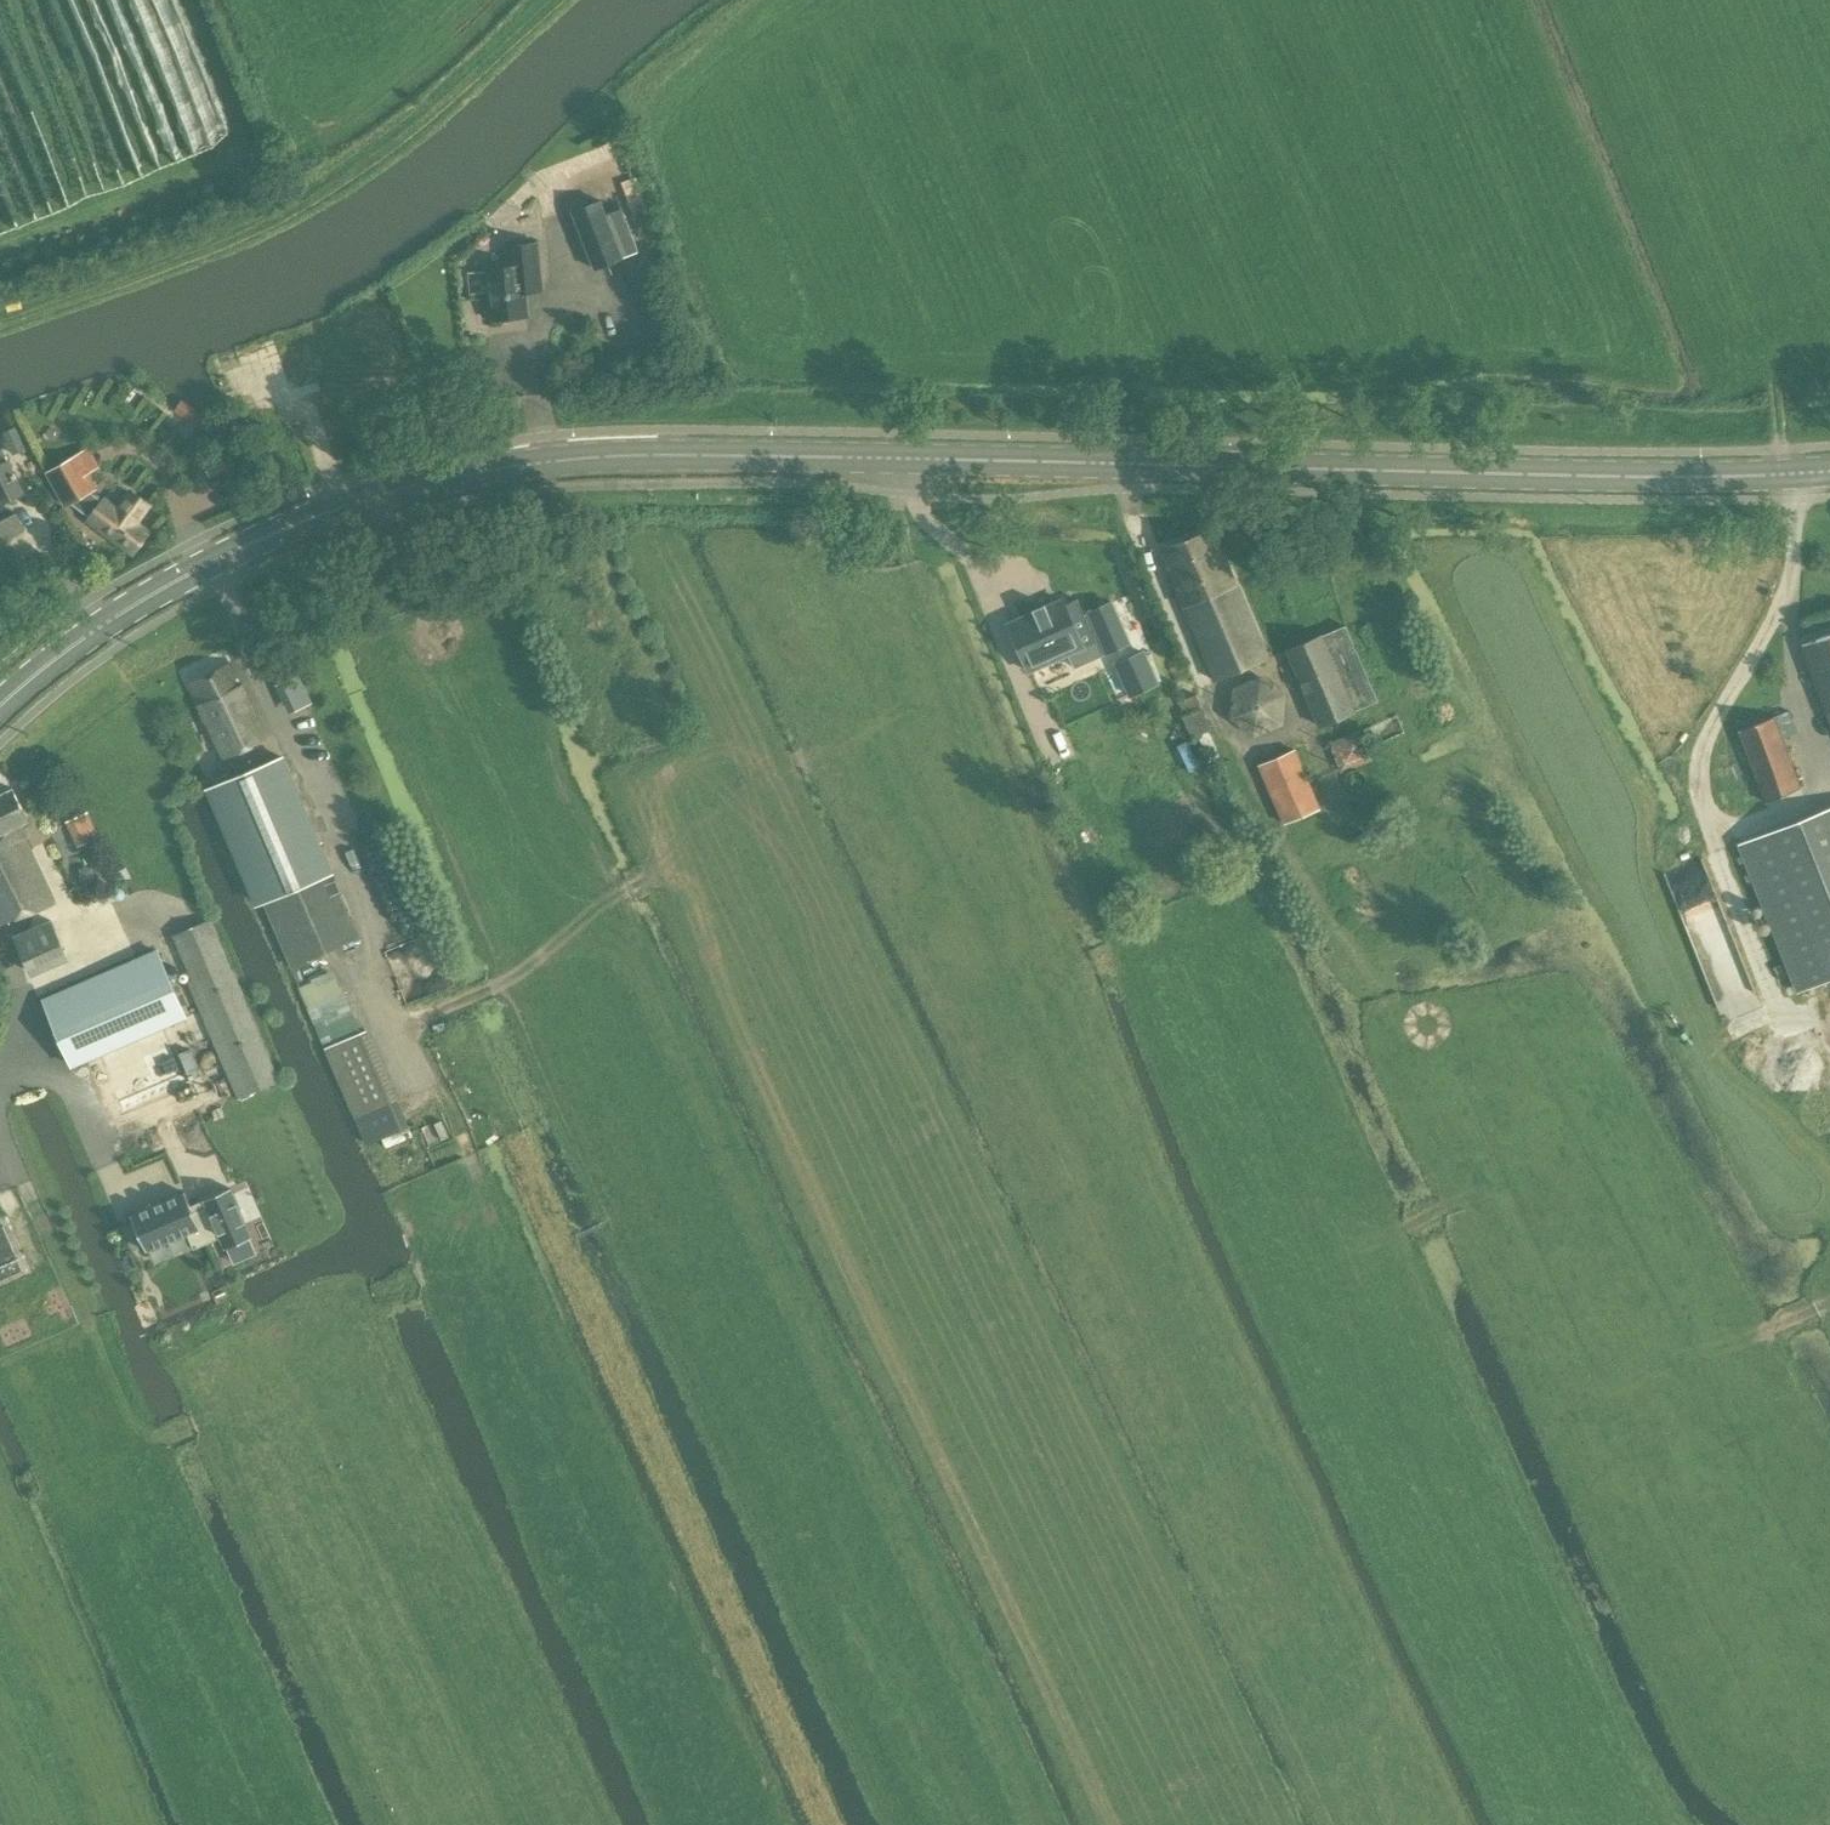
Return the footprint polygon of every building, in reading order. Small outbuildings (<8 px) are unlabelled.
[(623,258),(601,199),(571,211),(594,269),(623,258)] [(492,320),(528,316),(526,292),(542,291),(537,242),(507,245),(509,267),(487,269),(489,294),(483,295),(486,318),(492,317),(492,320)] [(26,448),(16,426),(2,432),(13,454),(26,448)] [(9,460),(4,449),(0,450),(0,534),(3,540),(26,529),(18,513),(11,516),(4,502),(24,492),(9,460)] [(105,497),(103,500),(92,491),(95,489),(86,473),(91,470),(81,452),(48,471),(68,505),(71,503),(89,517),(87,520),(132,555),(150,532),(136,521),(149,505),(132,492),(120,508),(105,497)] [(1267,658),(1272,655),(1270,650),(1264,652),(1214,531),(1161,552),(1214,681),(1267,659),(1267,658)] [(1062,599),(1046,607),(1044,603),(1043,604),(1044,607),(1035,611),(1034,608),(1032,609),(1033,612),(1007,624),(1014,638),(1028,671),(1096,641),(1094,636),(1077,598),(1064,604),(1062,599)] [(1318,725),(1376,702),(1345,626),(1287,649),(1318,725)] [(1825,706),(1829,704),(1829,634),(1801,645),(1825,706)] [(1159,683),(1144,650),(1114,663),(1129,697),(1159,683)] [(190,684),(223,753),(264,733),(231,664),(190,684)] [(1195,695),(1182,701),(1180,702),(1187,716),(1182,718),(1191,737),(1210,728),(1195,695)] [(1283,823),(1319,808),(1294,750),(1258,765),(1283,823)] [(282,756),(208,789),(257,903),(259,902),(264,900),(266,899),(302,883),(293,861),(324,848),(282,756)] [(54,898),(25,836),(31,834),(25,822),(28,820),(14,789),(0,796),(0,923),(54,898)] [(1799,991),(1829,979),(1829,807),(1740,842),(1799,991)] [(266,899),(264,900),(293,966),(361,937),(358,930),(332,871),(302,883),(266,899)] [(239,1098),(280,1080),(209,919),(171,935),(239,1098)] [(52,920),(13,936),(30,975),(69,959),(52,920)] [(157,948),(41,998),(71,1067),(187,1017),(157,948)] [(324,1048),(323,1048),(324,1049),(334,1071),(377,1052),(367,1029),(362,1032),(324,1048)] [(184,1190),(131,1213),(147,1250),(187,1232),(193,1247),(219,1236),(224,1248),(252,1236),(231,1187),(203,1200),(205,1205),(192,1210),(184,1190)] [(4,1224),(0,1226),(0,1279),(23,1269),(4,1224)]
